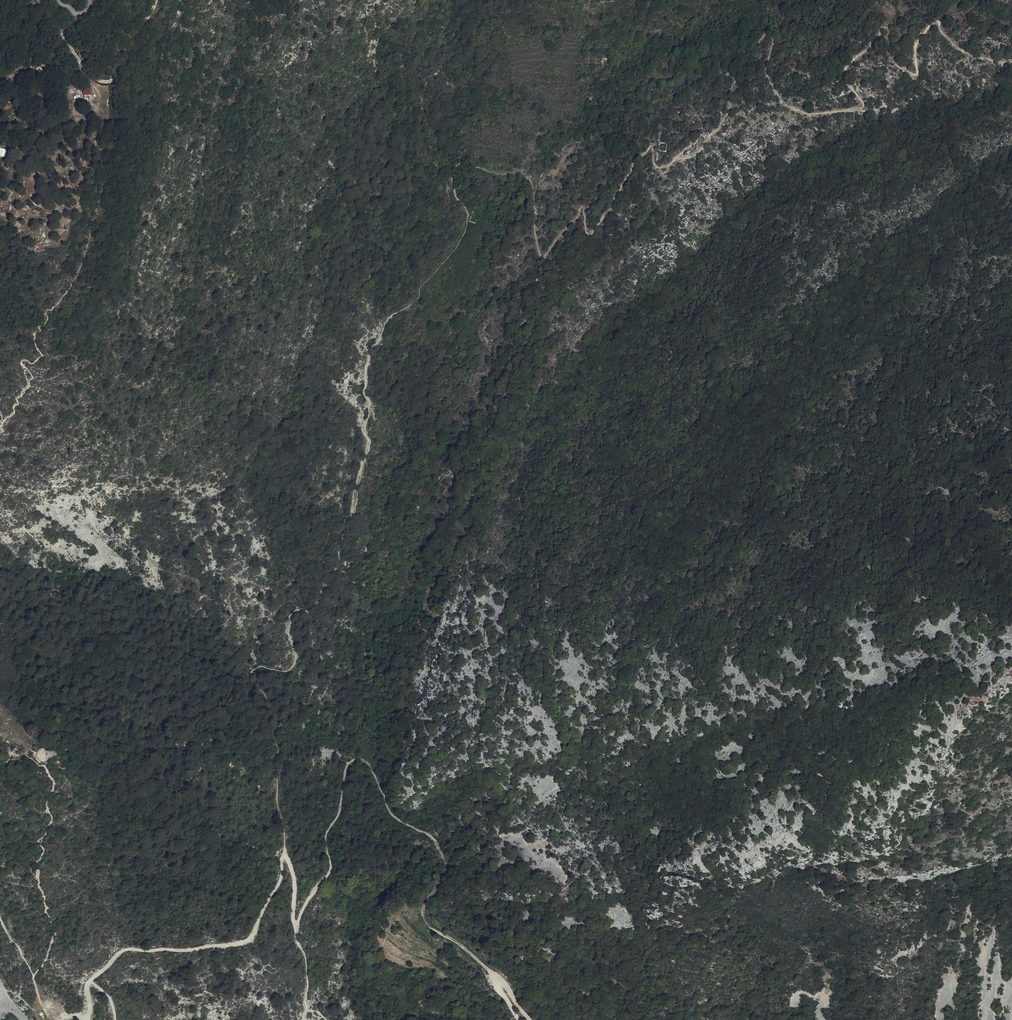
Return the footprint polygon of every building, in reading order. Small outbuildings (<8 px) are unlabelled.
[(39,750),(37,755),(37,757),(38,759),(39,761),(40,762),(43,762),(44,762),(47,759),(51,758),(50,753),(47,752),(44,749),(42,749),(40,749),(39,750)]
